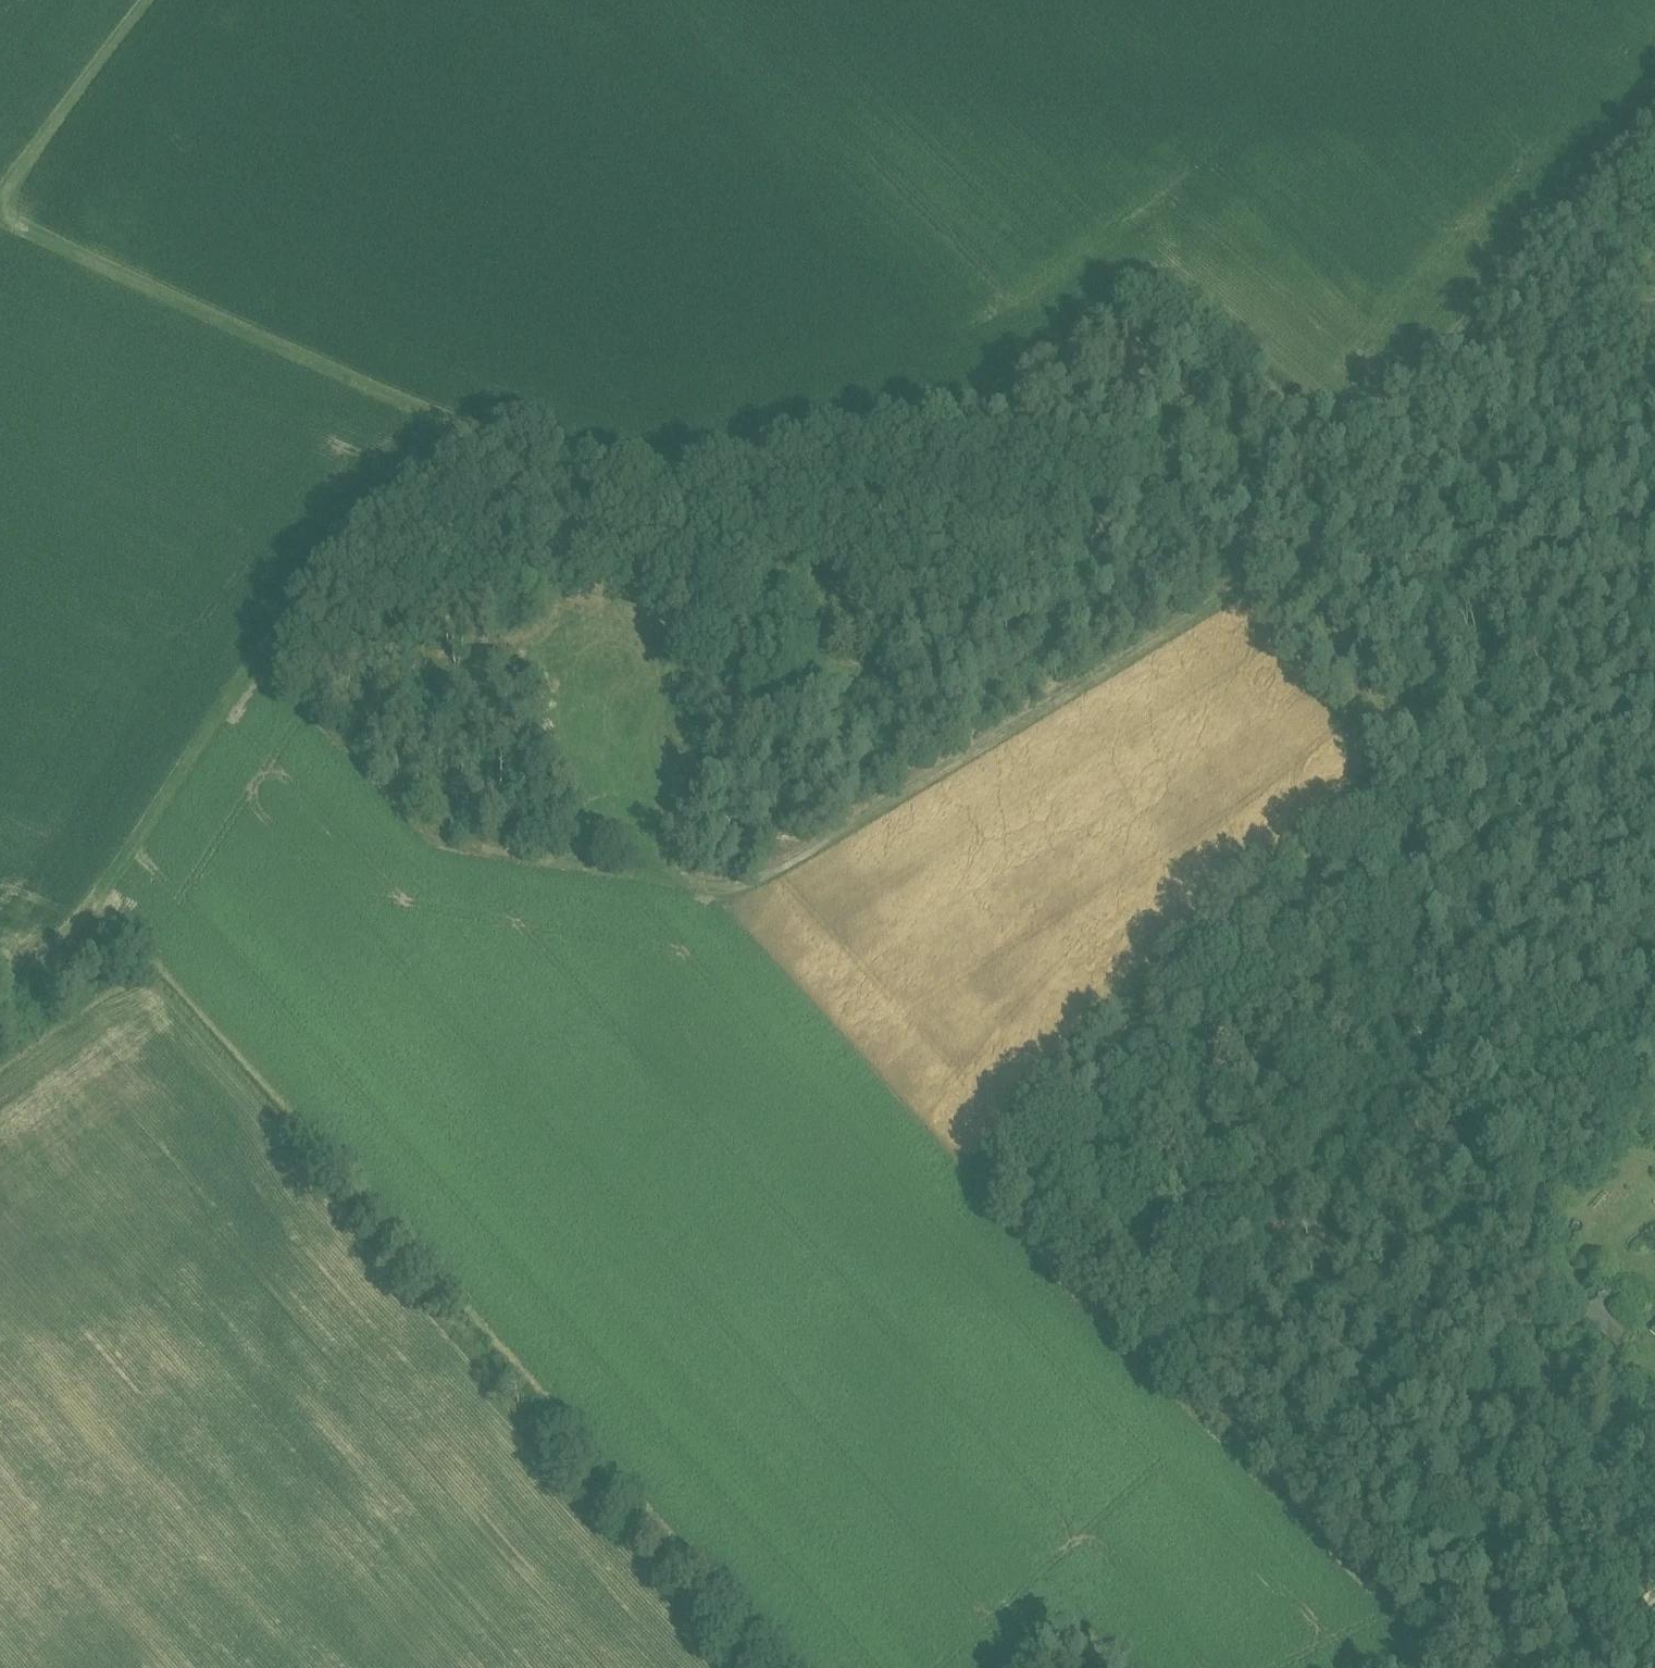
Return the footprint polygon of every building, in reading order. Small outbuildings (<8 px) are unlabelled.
[(1583,1315),(1619,1349),(1635,1332),(1599,1298),(1583,1315)]
